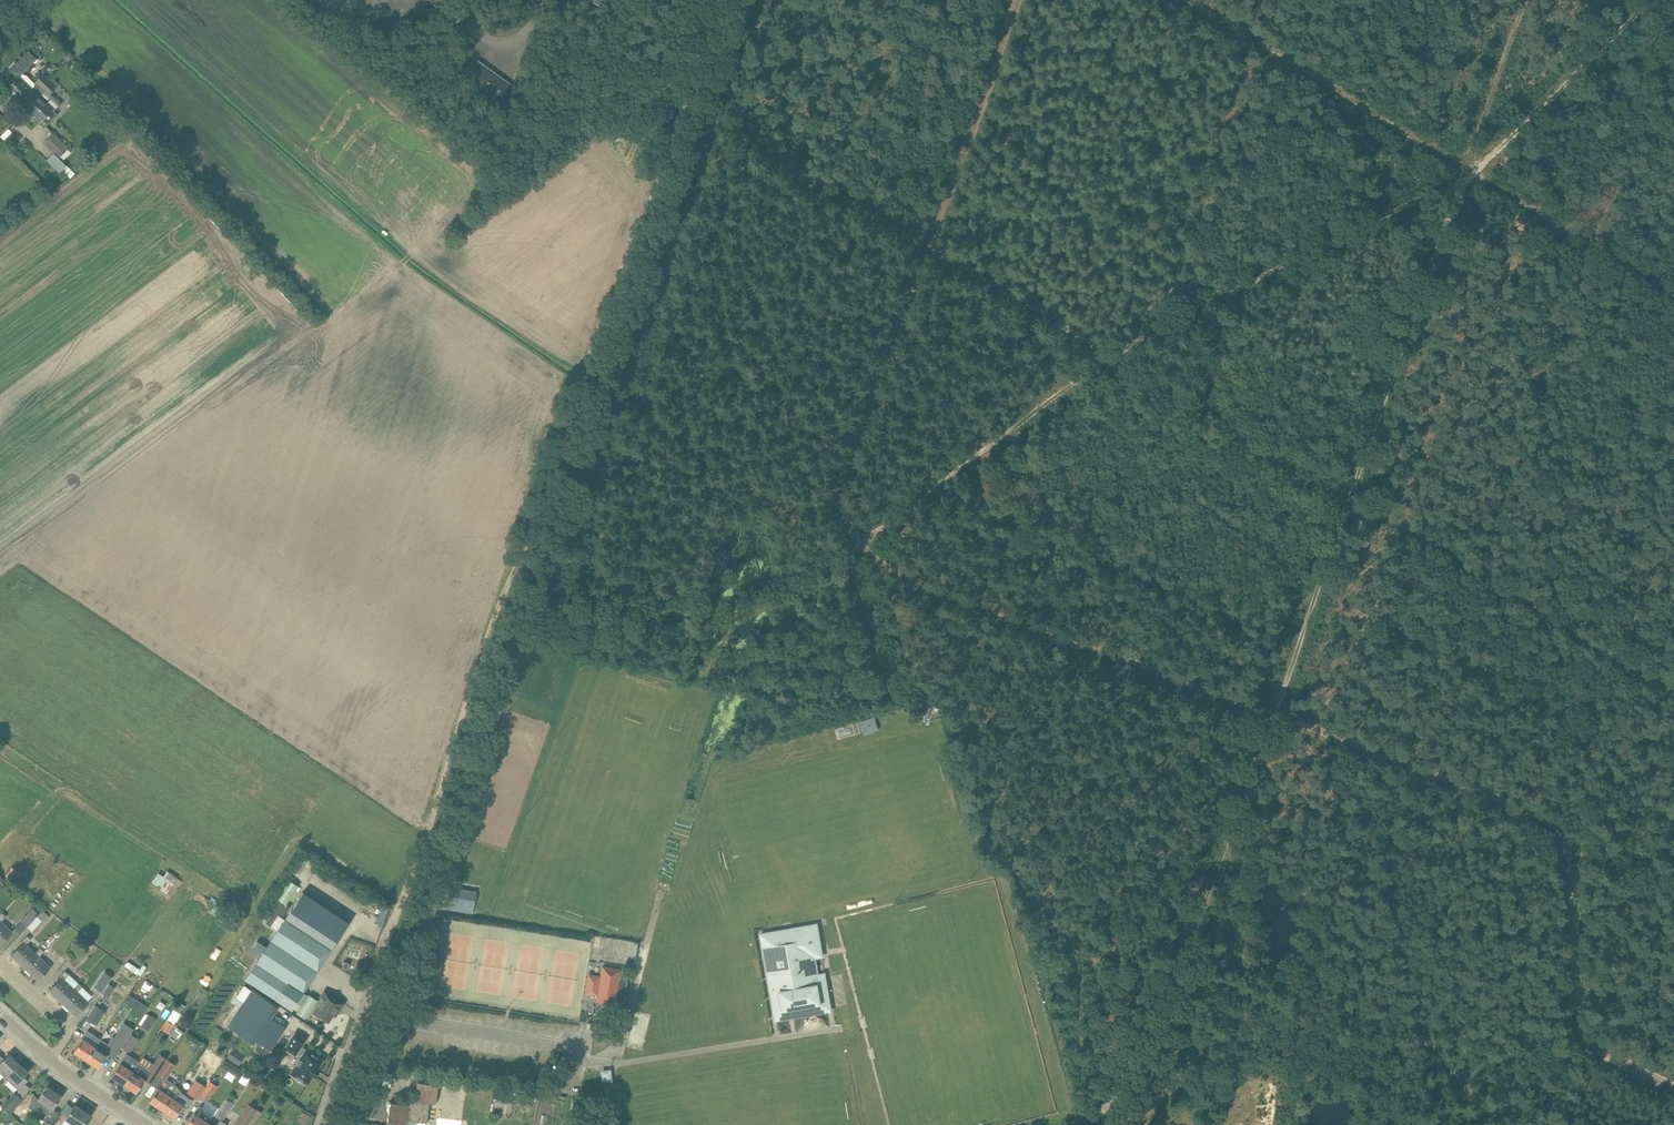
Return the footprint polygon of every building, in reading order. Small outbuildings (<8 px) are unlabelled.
[(611,10),(615,0),(589,0),(611,10)] [(52,39),(45,32),(39,38),(46,45),(52,39)] [(9,71),(2,79),(9,86),(7,88),(15,95),(25,105),(49,81),(45,76),(42,75),(36,81),(39,84),(34,89),(33,88),(32,89),(19,77),(22,73),(38,58),(30,50),(9,71)] [(68,51),(68,52),(62,57),(67,62),(72,58),(73,57),(68,51)] [(511,83),(468,52),(455,70),(498,101),(511,83)] [(49,81),(25,105),(41,120),(42,119),(48,125),(58,114),(55,111),(61,104),(50,93),(56,87),(49,81)] [(59,157),(69,147),(54,133),(44,143),(59,157)] [(45,160),(59,172),(61,169),(70,177),(74,173),(51,153),(45,160)] [(875,717),(860,721),(864,734),(878,729),(875,717)] [(291,877),(294,879),(301,866),(298,864),(291,877)] [(165,870),(162,875),(157,872),(151,882),(167,893),(177,877),(165,870)] [(277,898),(287,905),(299,886),(289,879),(277,898)] [(462,892),(450,889),(446,909),(459,911),(462,892)] [(277,930),(245,979),(277,1000),(291,1010),(297,1001),(301,1004),(309,991),(305,989),(332,948),(331,947),(349,921),(303,891),(285,919),(277,930)] [(27,926),(37,916),(30,910),(21,921),(27,926)] [(1,921),(0,920),(0,944),(0,945),(13,932),(1,921)] [(818,923),(759,933),(775,1017),(829,1008),(823,977),(820,978),(819,973),(817,958),(816,952),(823,951),(818,923)] [(22,941),(23,943),(24,942),(26,944),(31,939),(27,935),(22,941)] [(23,943),(11,956),(20,964),(21,963),(25,967),(24,968),(25,968),(38,954),(35,952),(26,944),(24,942),(23,943)] [(40,947),(35,952),(38,954),(39,956),(44,951),(40,947)] [(86,954),(80,948),(69,960),(75,966),(86,954)] [(38,954),(25,968),(33,976),(34,975),(38,979),(38,980),(50,966),(39,956),(38,954)] [(588,974),(585,994),(598,996),(597,1002),(614,1005),(615,1001),(624,1002),(628,977),(619,975),(620,969),(602,966),(601,976),(588,974)] [(76,989),(73,987),(78,982),(65,971),(60,976),(62,978),(50,991),(58,999),(59,998),(63,1002),(63,1003),(76,989)] [(105,971),(94,986),(102,992),(112,977),(105,971)] [(145,980),(142,985),(153,992),(156,987),(145,980)] [(76,989),(63,1003),(71,1011),(72,1010),(76,1014),(76,1015),(76,1016),(89,1002),(86,1000),(91,995),(78,982),(73,987),(76,989)] [(269,1049),(270,1050),(285,1028),(270,1018),(276,1009),(243,987),(234,1001),(241,1006),(227,1026),(253,1043),(254,1042),(257,1044),(256,1047),(256,1051),(263,1055),(266,1054),(269,1049)] [(318,1005),(314,1012),(328,1022),(336,1010),(338,1012),(344,1003),(324,990),(318,1000),(316,1004),(318,1005)] [(309,994),(296,1013),(306,1019),(316,1004),(318,1000),(309,994)] [(127,995),(123,1003),(143,1013),(147,1005),(127,995)] [(106,1011),(95,1005),(86,1019),(97,1026),(106,1011)] [(160,1028),(169,1033),(174,1026),(173,1025),(181,1014),(174,1009),(166,1020),(166,1019),(160,1028)] [(143,1022),(141,1026),(149,1030),(151,1026),(143,1022)] [(110,1040),(108,1044),(112,1046),(113,1043),(120,1048),(125,1040),(133,1028),(126,1024),(123,1023),(114,1037),(113,1036),(110,1040)] [(82,1038),(74,1051),(86,1059),(100,1038),(88,1031),(83,1038),(82,1038)] [(305,1040),(295,1033),(285,1048),(295,1055),(297,1052),(302,1055),(290,1073),(299,1079),(298,1080),(305,1084),(306,1083),(307,1084),(313,1076),(315,1077),(319,1070),(317,1069),(323,1060),(301,1046),(305,1040)] [(137,1038),(131,1034),(123,1047),(129,1051),(136,1041),(137,1038)] [(100,1038),(86,1059),(99,1068),(105,1058),(107,1054),(112,1046),(108,1044),(106,1042),(100,1038)] [(195,1042),(191,1048),(197,1052),(201,1046),(195,1042)] [(240,1065),(244,1058),(232,1050),(228,1057),(240,1065)] [(14,1068),(18,1063),(10,1055),(10,1054),(9,1053),(4,1058),(1,1056),(0,1057),(0,1073),(5,1077),(14,1068)] [(118,1067),(112,1076),(124,1084),(133,1071),(126,1066),(131,1059),(132,1058),(127,1054),(126,1056),(121,1063),(118,1067)] [(200,1095),(215,1073),(224,1059),(217,1054),(199,1081),(196,1079),(187,1092),(196,1098),(199,1095),(200,1095)] [(226,1059),(221,1065),(235,1076),(240,1070),(226,1059)] [(176,1064),(168,1060),(159,1074),(166,1079),(176,1064)] [(125,1085),(123,1087),(129,1091),(130,1088),(136,1092),(143,1083),(145,1080),(145,1079),(144,1078),(149,1071),(150,1070),(138,1062),(133,1071),(124,1084),(125,1085)] [(14,1068),(5,1077),(18,1090),(28,1080),(24,1076),(29,1072),(27,1070),(27,1071),(18,1063),(14,1068)] [(392,1085),(392,1071),(378,1070),(378,1084),(392,1085)] [(602,1071),(603,1080),(611,1080),(610,1070),(602,1071)] [(245,1086),(252,1077),(245,1072),(239,1082),(245,1086)] [(220,1076),(215,1073),(200,1095),(208,1101),(218,1086),(215,1084),(220,1076)] [(149,1101),(162,1109),(171,1096),(165,1091),(170,1084),(164,1080),(159,1088),(158,1087),(149,1101)] [(439,1083),(438,1083),(438,1084),(418,1082),(418,1080),(417,1080),(414,1100),(409,1104),(389,1102),(390,1103),(387,1122),(386,1122),(386,1123),(401,1124),(406,1124),(407,1120),(427,1123),(430,1103),(436,1103),(439,1083)] [(52,1108),(55,1105),(61,1096),(47,1086),(38,1098),(36,1096),(29,1107),(37,1113),(39,1110),(46,1115),(51,1108),(52,1108)] [(171,1096),(162,1109),(174,1117),(183,1104),(190,1108),(195,1101),(181,1092),(177,1086),(171,1096)] [(11,1114),(23,1098),(14,1092),(3,1108),(11,1114)] [(237,1099),(229,1093),(219,1109),(227,1114),(237,1099)] [(68,1104),(62,1112),(67,1116),(73,1107),(68,1104)] [(90,1115),(83,1110),(75,1104),(73,1107),(67,1116),(65,1118),(74,1124),(83,1124),(90,1115)] [(249,1104),(237,1123),(239,1124),(247,1124),(257,1109),(249,1104)] [(208,1122),(213,1115),(199,1106),(195,1113),(194,1113),(186,1124),(206,1124),(208,1122)]
